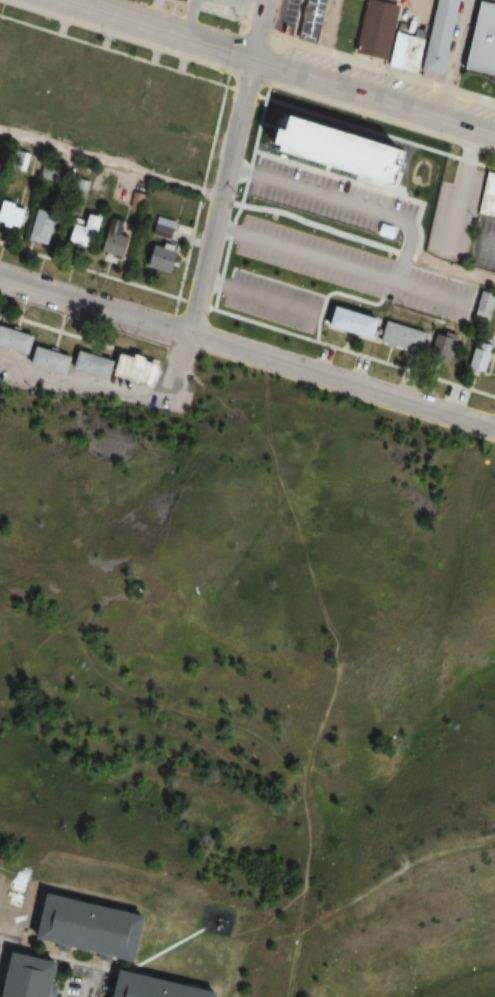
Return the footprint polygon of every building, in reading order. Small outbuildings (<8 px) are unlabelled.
[(297,38),(306,0),(326,0),(316,43),(297,38)] [(452,0),(430,0),(417,73),(439,77),(452,0)] [(350,54),(381,60),(392,7),(360,1),(350,54)] [(482,5),(466,69),(494,76),(494,8),(482,5)] [(411,74),(419,40),(391,34),(384,68),(411,74)] [(91,107),(95,89),(87,87),(83,105),(91,107)] [(290,113),(400,148),(396,162),(403,164),(396,187),(377,181),(280,150),(282,143),(274,141),(279,126),(285,128),(290,113)] [(432,198),(442,167),(420,159),(409,190),(432,198)] [(58,165),(43,165),(43,180),(58,180),(58,165)] [(494,218),(494,175),(482,173),(474,214),(494,218)] [(142,195),(135,192),(131,206),(138,209),(142,195)] [(30,212),(8,199),(0,213),(0,219),(20,231),(30,212)] [(30,239),(50,245),(59,214),(39,208),(30,239)] [(106,219),(88,211),(82,226),(74,223),(67,240),(93,250),(106,219)] [(130,258),(134,237),(125,235),(128,220),(112,217),(105,253),(130,258)] [(174,234),(176,221),(156,217),(153,230),(174,234)] [(299,255),(299,239),(282,239),(282,255),(299,255)] [(180,269),(179,245),(149,247),(150,271),(180,269)] [(399,272),(385,264),(372,288),(387,295),(399,272)] [(227,298),(262,313),(269,295),(234,281),(227,298)] [(494,294),(477,291),(472,320),(490,323),(494,294)] [(317,324),(323,303),(294,295),(288,316),(317,324)] [(326,307),(320,328),(368,340),(373,318),(326,307)] [(417,354),(422,332),(379,322),(373,344),(417,354)] [(33,354),(30,366),(73,376),(74,370),(115,380),(119,359),(83,350),(81,355),(38,345),(41,333),(0,323),(0,346),(33,354)] [(453,338),(432,332),(425,361),(446,366),(453,338)] [(479,373),(485,351),(471,347),(464,369),(479,373)] [(158,388),(168,364),(129,349),(119,372),(158,388)] [(157,915),(49,892),(39,939),(147,962),(157,915)] [(68,961),(12,949),(2,996),(60,996),(68,961)] [(114,996),(228,996),(229,989),(120,968),(114,996)]
